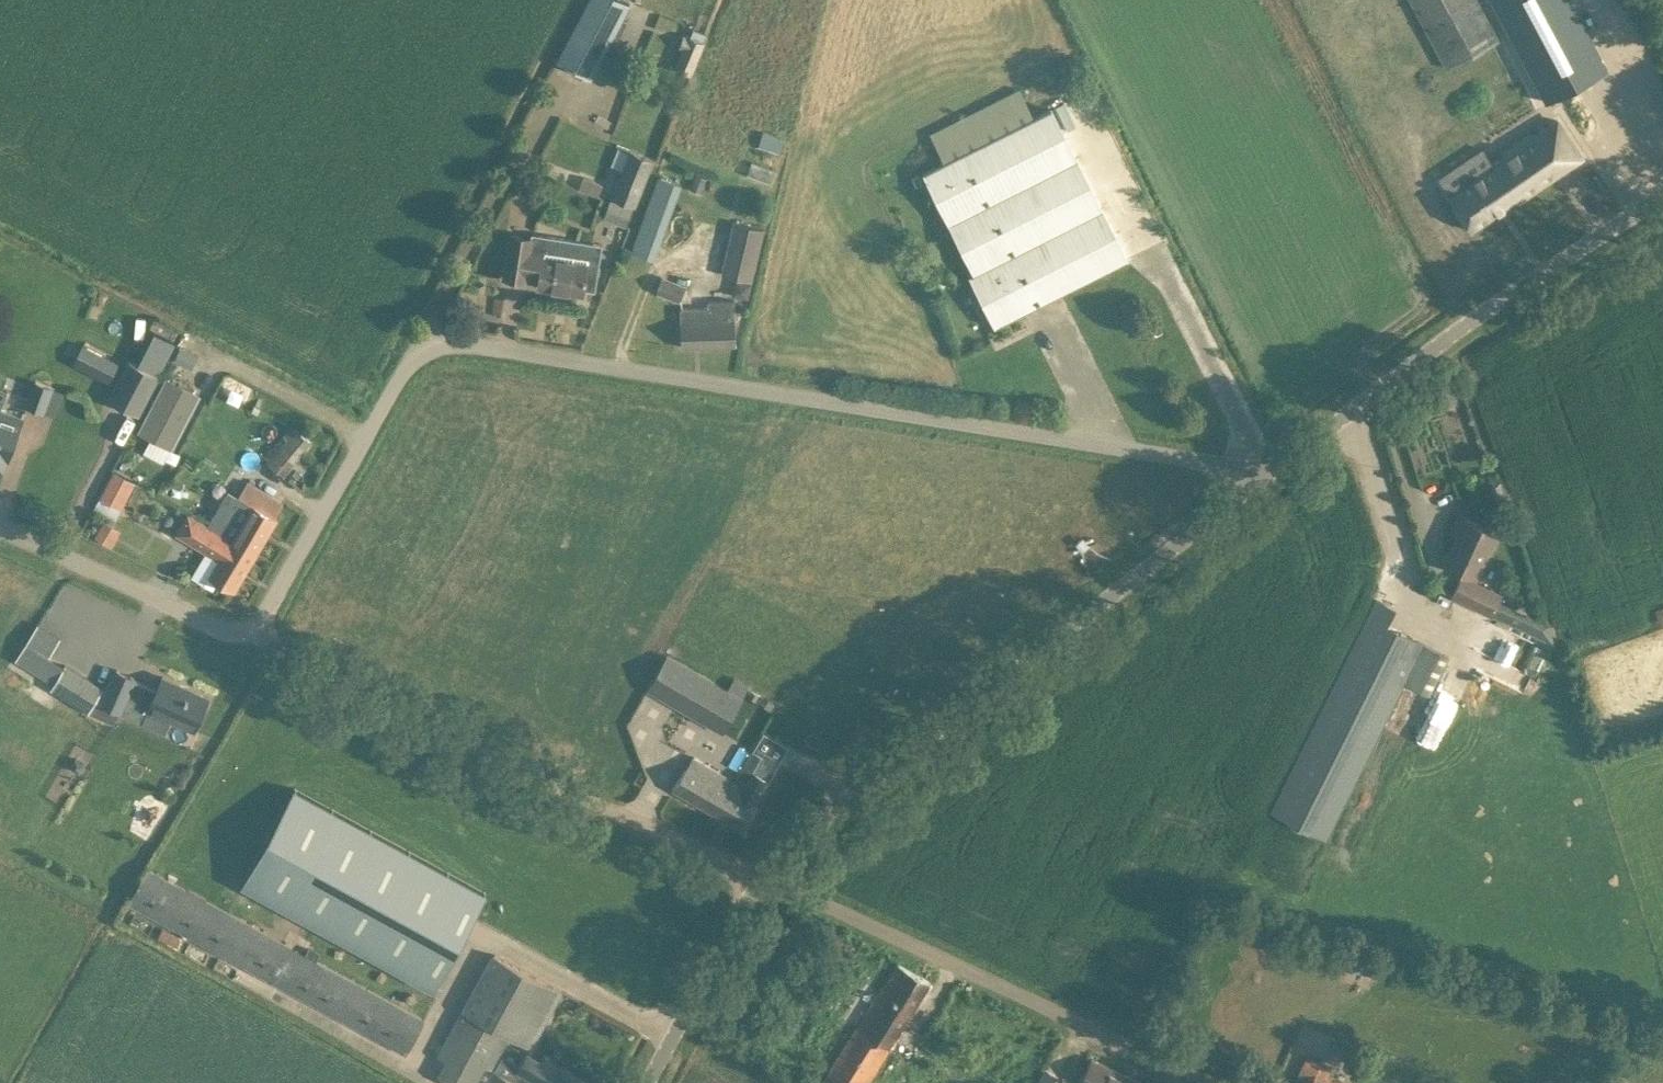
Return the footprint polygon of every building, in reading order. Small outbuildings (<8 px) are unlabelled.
[(626,0),(587,0),(557,60),(592,78),(631,2),(626,0)] [(1449,67),(1500,40),(1479,0),(1414,0),(1449,67)] [(1545,100),(1607,67),(1571,0),(1492,0),(1545,100)] [(682,48),(674,68),(692,74),(705,42),(684,34),(679,46),(682,48)] [(945,160),(924,171),(965,252),(974,271),(970,274),(995,324),(1127,258),(1124,252),(1050,107),(1034,115),(945,160)] [(574,111),(571,119),(586,125),(589,117),(574,111)] [(1449,192),(1448,192),(1473,228),(1582,155),(1558,119),(1493,162),(1449,192)] [(759,145),(781,151),(786,137),(763,130),(759,145)] [(613,195),(637,205),(655,158),(630,149),(613,195)] [(696,173),(691,186),(703,190),(708,177),(696,173)] [(577,186),(597,194),(602,184),(581,175),(577,186)] [(612,197),(605,217),(625,225),(633,205),(612,197)] [(651,199),(632,250),(653,258),(672,207),(651,199)] [(736,220),(724,273),(753,280),(765,227),(736,220)] [(508,255),(504,277),(526,280),(526,276),(539,278),(538,285),(584,292),(584,288),(595,289),(599,264),(589,263),(592,242),(547,235),(532,232),(531,236),(511,233),(508,255)] [(658,290),(681,299),(686,286),(663,277),(658,290)] [(735,278),(731,294),(748,298),(752,282),(735,278)] [(680,324),(681,346),(736,344),(734,299),(709,300),(709,307),(682,308),(683,322),(680,322),(680,324)] [(135,357),(158,368),(171,340),(148,329),(135,357)] [(72,364),(109,383),(120,361),(83,342),(72,364)] [(178,344),(170,360),(187,368),(195,353),(178,344)] [(128,358),(107,398),(138,415),(146,399),(153,385),(159,375),(128,358)] [(166,376),(138,431),(173,449),(201,394),(166,376)] [(36,380),(27,405),(45,411),(54,387),(36,380)] [(3,470),(7,458),(8,459),(24,415),(1,407),(7,391),(0,388),(0,469),(3,470)] [(315,431),(265,402),(248,430),(250,431),(241,448),(265,462),(275,446),(298,460),(315,431)] [(114,470),(99,497),(121,509),(136,481),(134,480),(114,470)] [(217,510),(209,524),(231,537),(257,552),(278,518),(275,516),(283,502),(264,491),(247,481),(239,495),(236,501),(226,495),(217,510)] [(1500,482),(1491,484),(1496,501),(1505,499),(1500,482)] [(216,580),(234,591),(257,552),(231,537),(209,524),(187,512),(175,532),(207,551),(193,576),(212,588),(216,580)] [(1445,562),(1477,577),(1499,533),(1460,515),(1452,531),(1458,534),(1445,562)] [(101,518),(91,535),(110,545),(119,527),(101,518)] [(1462,573),(1451,594),(1493,614),(1500,601),(1503,593),(1462,573)] [(1290,821),(1325,839),(1423,643),(1385,624),(1393,608),(1377,599),(1270,811),(1290,821)] [(37,624),(26,642),(50,656),(50,655),(61,638),(37,624)] [(1538,673),(1547,649),(1497,632),(1488,655),(1538,673)] [(1423,643),(1404,682),(1407,684),(1430,695),(1449,656),(1426,645),(1423,643)] [(666,653),(646,689),(707,723),(722,732),(742,696),(727,687),(666,653)] [(53,687),(52,689),(89,711),(90,710),(103,687),(96,683),(66,665),(56,682),(53,687)] [(108,688),(102,702),(120,710),(126,696),(149,706),(149,707),(147,711),(144,717),(142,722),(165,732),(171,717),(195,728),(200,717),(209,697),(162,676),(157,688),(134,678),(135,676),(117,668),(108,688)] [(683,769),(673,788),(742,827),(769,778),(777,763),(752,749),(734,781),(725,776),(726,773),(691,754),(683,769)] [(242,884),(434,989),(487,892),(295,787),(242,884)] [(424,1019),(146,868),(128,901),(406,1052),(424,1019)] [(1342,967),(1372,974),(1375,958),(1345,951),(1342,967)] [(509,1034),(531,1046),(562,989),(494,953),(464,1008),(509,1034)] [(829,1082),(866,1082),(919,1001),(930,982),(897,963),(886,982),(823,1079),(829,1082)] [(590,1082),(560,1064),(557,1068),(526,1050),(519,1063),(502,1054),(494,1068),(484,1062),(490,1051),(496,1055),(509,1034),(464,1008),(432,1068),(458,1082),(516,1082),(523,1072),(542,1082),(589,1082),(590,1082)] [(1294,1082),(1345,1082),(1327,1075),(1332,1065),(1322,1060),(1314,1077),(1302,1071),(1310,1055),(1307,1054),(1297,1078),(1294,1082)] [(1092,1058),(1079,1082),(1144,1082),(1092,1058)] [(1038,1082),(1065,1082),(1066,1082),(1045,1070),(1038,1082)]
